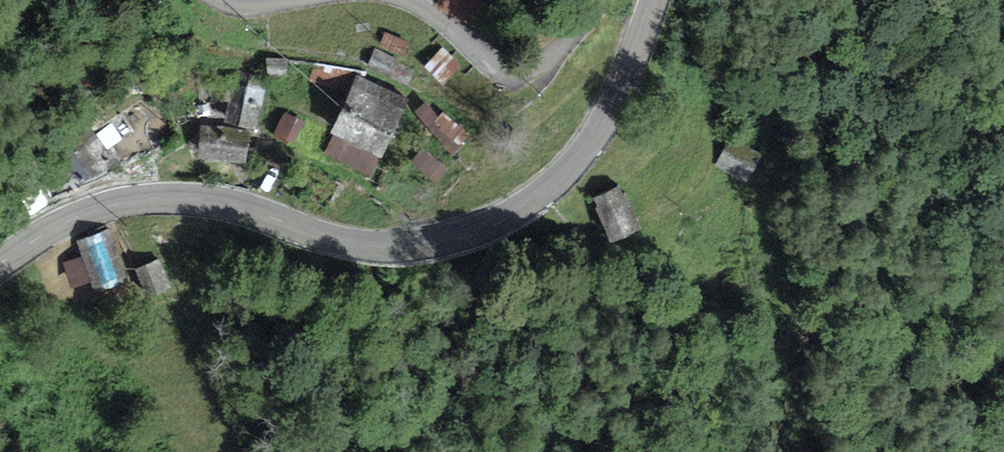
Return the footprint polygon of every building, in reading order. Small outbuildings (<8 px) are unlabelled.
[(436,4),(475,25),(485,6),(477,2),(479,0),(438,0),(436,4)] [(461,64),(443,46),(426,63),(444,81),(461,64)] [(288,59),(266,57),(265,73),(287,75),(288,59)] [(407,98),(357,76),(322,152),(371,175),(407,98)] [(265,89),(234,83),(227,118),(258,124),(265,89)] [(285,109),(274,130),(293,140),(304,120),(285,109)] [(250,130),(202,125),(199,154),(247,159),(250,130)] [(100,134),(72,150),(88,177),(116,161),(100,134)] [(758,153),(728,138),(714,166),(744,181),(758,153)] [(622,181),(592,195),(610,235),(641,220),(622,181)] [(111,229),(78,240),(95,289),(127,278),(111,229)] [(161,256),(135,266),(145,293),(171,284),(161,256)]
